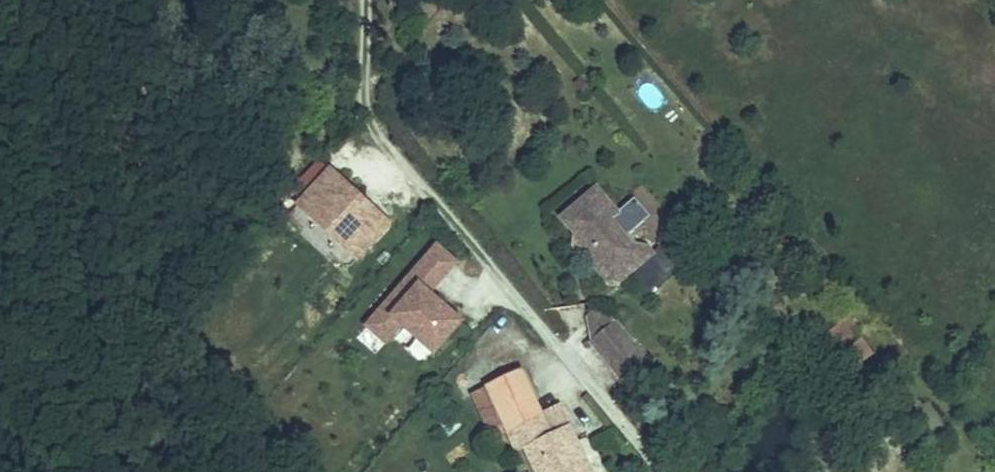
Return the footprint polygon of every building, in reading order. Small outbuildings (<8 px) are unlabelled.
[(330,170),(298,205),(313,218),(321,209),(351,236),(342,245),(357,259),(388,224),(330,170)] [(597,200),(561,230),(571,242),(575,248),(588,249),(591,254),(589,257),(582,262),(606,292),(617,292),(632,280),(623,270),(639,257),(636,255),(629,245),(623,244),(620,244),(610,231),(618,225),(597,200)] [(321,209),(313,218),(342,245),(351,236),(321,209)] [(626,234),(618,225),(610,231),(620,244),(623,244),(626,234)] [(455,263),(437,247),(420,266),(439,281),(455,263)] [(588,249),(575,248),(576,259),(582,262),(589,257),(591,254),(588,249)] [(641,257),(639,257),(623,270),(632,280),(649,264),(647,261),(645,259),(641,257)] [(439,281),(420,266),(382,309),(401,324),(433,353),(460,322),(428,294),(439,281)] [(401,324),(382,309),(367,326),(386,341),(401,324)] [(621,388),(646,366),(614,329),(589,349),(621,388)] [(509,430),(529,471),(575,471),(567,454),(574,451),(545,390),(525,400),(503,353),(467,370),(470,376),(490,418),(498,435),(509,430)] [(490,418),(470,376),(458,382),(473,414),(479,412),(483,422),(490,418)] [(574,451),(567,454),(575,471),(584,471),(574,451)]
